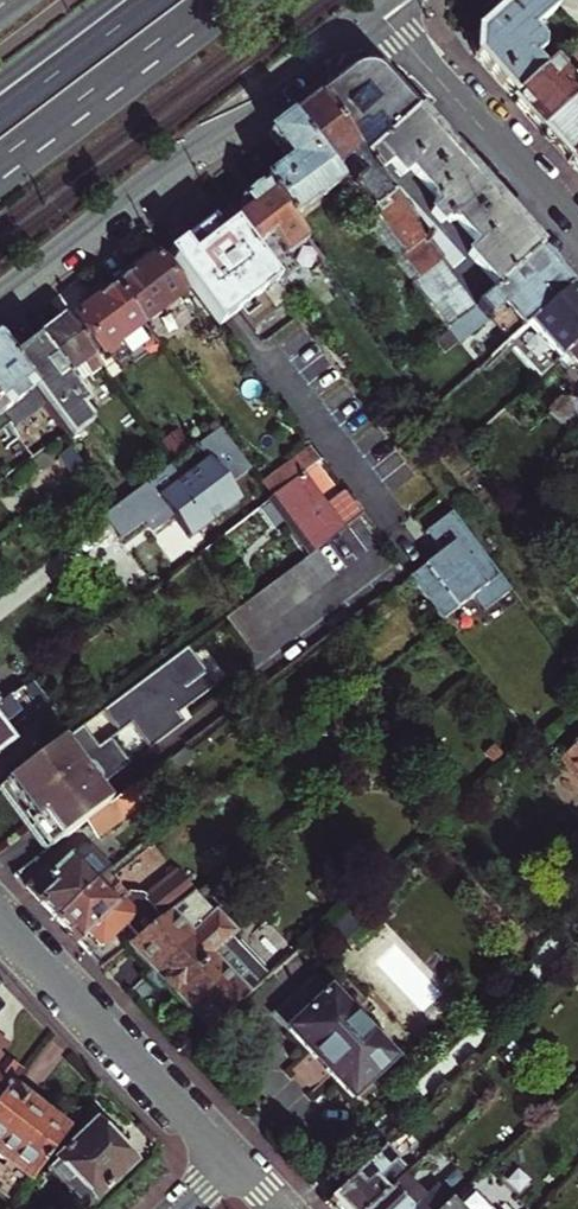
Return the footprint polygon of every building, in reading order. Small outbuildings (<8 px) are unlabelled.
[(544,0),(516,0),(478,34),(477,57),(514,98),(552,64),(541,52),(549,45),(548,36),(539,26),(554,12),(544,0)] [(577,97),(577,74),(562,56),(552,64),(514,98),(541,129),(577,97)] [(317,100),(348,140),(361,129),(366,133),(372,127),(378,134),(374,137),(379,144),(413,115),(379,77),(350,75),(334,87),(317,100)] [(541,129),(568,159),(577,151),(577,97),(541,129)] [(348,140),(317,100),(303,110),(288,122),(338,187),(353,185),(405,253),(403,255),(419,277),(440,261),(377,178),(362,159),(348,140)] [(492,289),(536,251),(413,115),(379,144),(362,159),(377,178),(387,169),(400,183),(406,177),(428,201),(426,203),(432,209),(424,215),(437,229),(442,225),(444,228),(447,225),(449,228),(451,225),(471,247),(461,256),(492,289)] [(264,186),(291,222),(338,187),(288,122),(276,131),(298,160),(264,186)] [(568,159),(577,170),(577,151),(568,159)] [(246,210),(231,222),(278,284),(296,270),(287,258),(307,243),(291,222),(264,186),(259,190),(253,188),(246,193),(246,199),(241,203),(246,210)] [(231,222),(224,213),(165,258),(219,329),(240,313),(254,332),(292,302),(278,284),(231,222)] [(492,289),(474,306),(447,330),(457,345),(500,307),(521,330),(569,288),(536,251),(492,289)] [(155,258),(114,290),(143,327),(183,296),(155,258)] [(474,306),(440,261),(419,277),(411,283),(447,330),(474,306)] [(563,356),(577,343),(577,298),(569,288),(521,330),(507,343),(539,378),(563,356)] [(143,327),(114,290),(74,320),(103,357),(143,327)] [(65,324),(38,344),(82,401),(95,391),(89,383),(103,373),(65,324)] [(577,372),(577,343),(563,356),(577,372)] [(82,401),(38,344),(13,364),(49,410),(69,437),(75,444),(91,432),(92,430),(92,427),(92,425),(91,423),(83,413),(89,409),(82,401)] [(11,428),(16,435),(49,410),(13,364),(0,347),(0,413),(11,428)] [(11,428),(0,413),(0,436),(11,428)] [(173,468),(106,517),(123,542),(151,521),(155,526),(172,514),(192,541),(242,503),(232,488),(253,472),(222,431),(199,448),(210,463),(184,482),(173,468)] [(266,488),(276,502),(306,479),(323,466),(312,452),(266,488)] [(306,479),(276,502),(317,556),(319,555),(365,521),(347,498),(330,511),(306,479)] [(513,593),(454,515),(428,535),(444,556),(411,582),(443,624),(474,600),(485,615),(513,593)] [(319,555),(317,556),(227,622),(246,648),(338,581),(319,555)] [(216,689),(188,651),(165,668),(3,787),(48,849),(86,821),(105,808),(94,793),(128,769),(111,744),(129,731),(147,755),(184,728),(177,718),(216,689)] [(19,713),(23,719),(38,708),(24,689),(5,703),(0,707),(0,727),(19,713)] [(12,746),(0,729),(0,755),(12,746)] [(564,765),(577,780),(577,752),(564,765)] [(0,789),(0,796),(42,854),(48,849),(3,787),(0,789)] [(129,789),(105,808),(86,821),(98,839),(142,806),(129,789)] [(158,856),(149,842),(125,859),(135,872),(158,856)] [(56,921),(99,880),(107,873),(111,868),(90,846),(81,846),(49,876),(46,873),(44,872),(42,872),(40,872),(39,874),(24,887),(56,921)] [(107,873),(99,880),(120,902),(128,896),(107,873)] [(99,880),(56,921),(78,943),(88,933),(101,945),(123,923),(136,940),(171,913),(196,893),(197,893),(190,885),(186,887),(178,877),(173,881),(171,878),(147,897),(145,894),(131,893),(128,896),(120,902),(99,880)] [(196,893),(171,913),(136,940),(126,948),(208,1032),(250,996),(273,975),(196,893)] [(393,1060),(312,978),(272,1014),(352,1098),(393,1060)] [(15,1083),(24,1071),(4,1055),(12,1045),(0,1035),(0,1102),(15,1083)] [(30,1187),(65,1136),(41,1116),(46,1110),(15,1083),(0,1102),(0,1162),(30,1187)] [(116,1148),(96,1126),(47,1173),(49,1176),(64,1191),(81,1208),(83,1208),(132,1165),(128,1160),(131,1157),(119,1145),(116,1148)] [(385,1193),(375,1181),(392,1165),(395,1163),(385,1152),(328,1205),(332,1208),(368,1208),(385,1193)] [(385,1193),(368,1208),(421,1208),(417,1205),(423,1199),(406,1180),(419,1168),(416,1165),(403,1177),(385,1193)] [(385,1193),(403,1177),(392,1165),(375,1181),(385,1193)] [(64,1191),(49,1176),(34,1189),(47,1205),(64,1191)] [(500,1190),(486,1205),(467,1187),(443,1208),(520,1208),(500,1190)]
